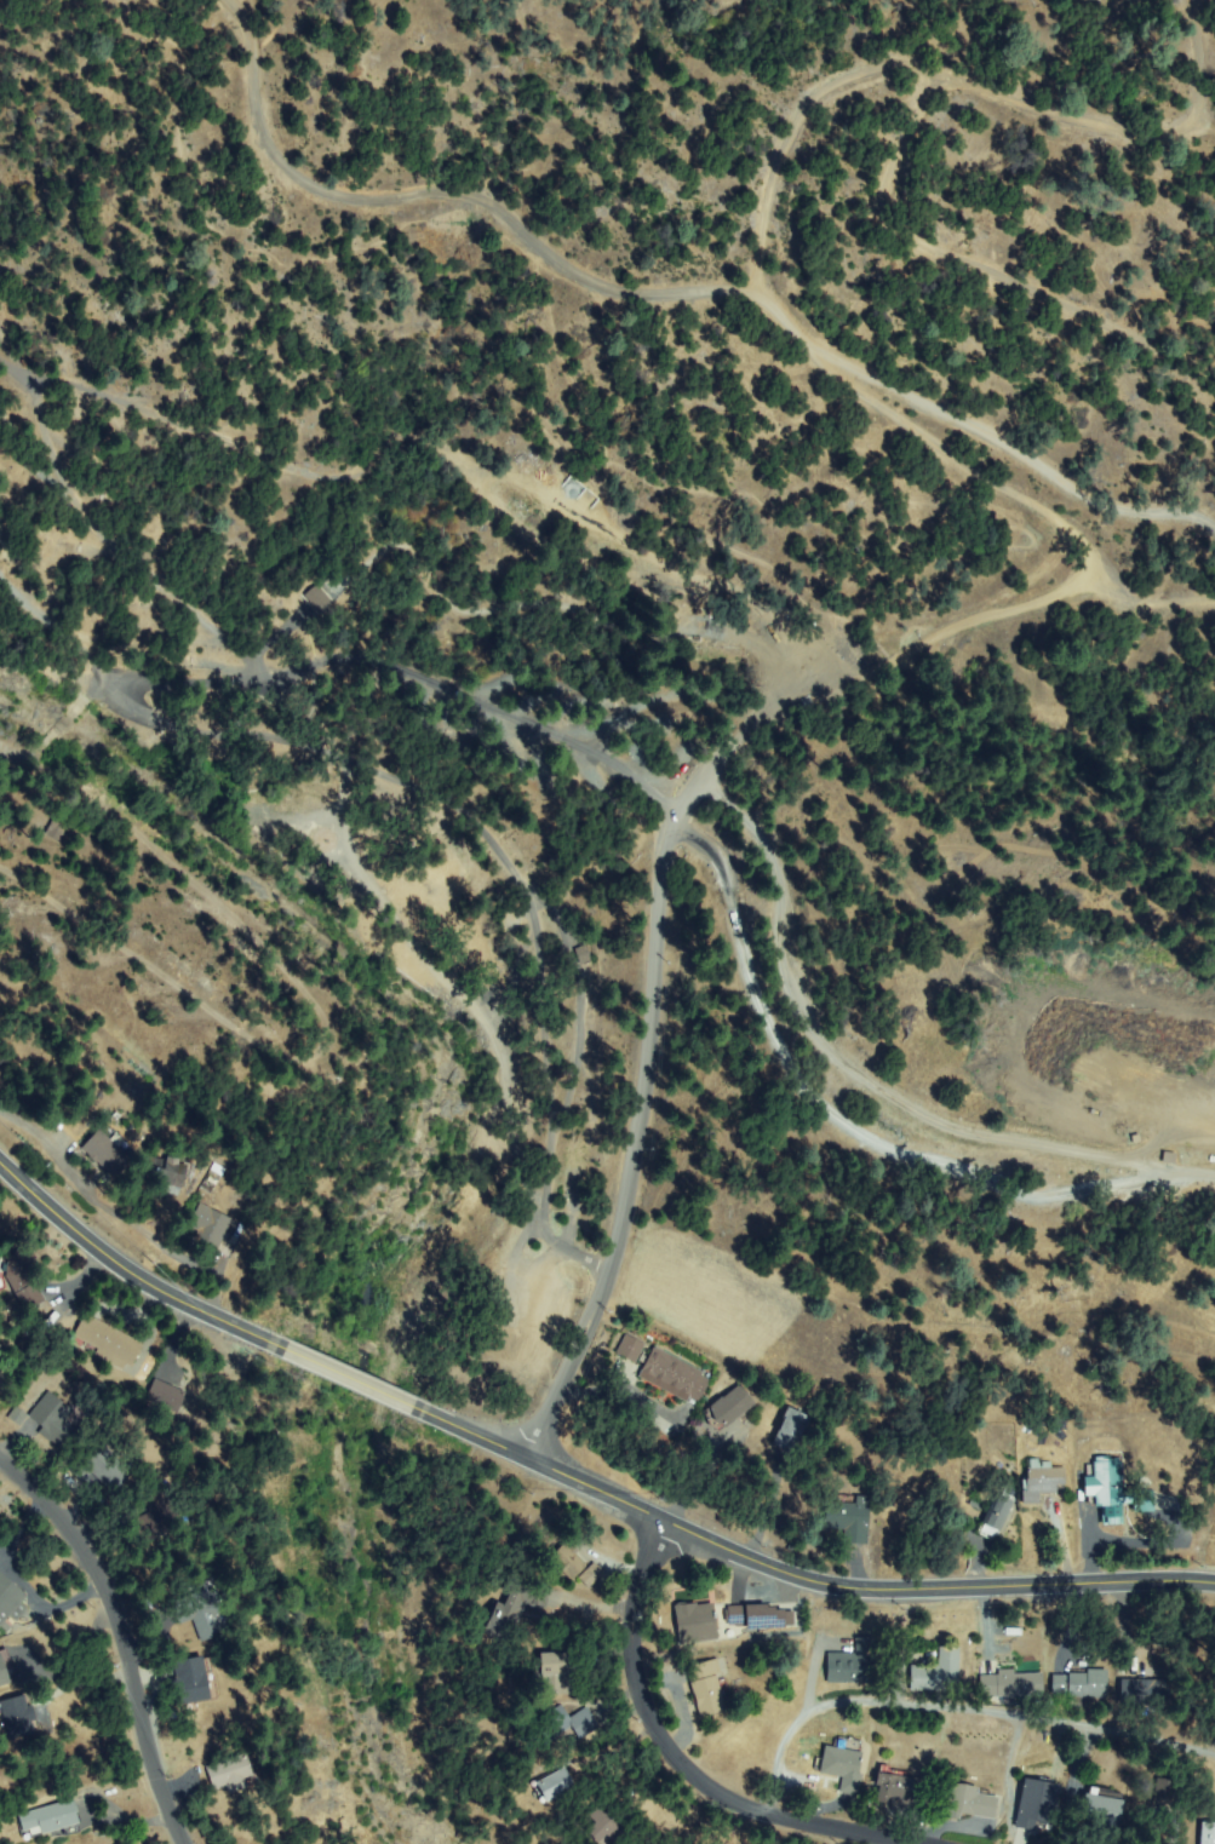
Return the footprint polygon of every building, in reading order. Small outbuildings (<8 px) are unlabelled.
[(328,603),(319,609),(308,593),(319,587),(328,603)] [(56,821),(67,828),(59,840),(47,832),(56,821)] [(575,948),(586,947),(589,960),(578,963),(575,948)] [(82,1149),(98,1131),(132,1160),(116,1178),(82,1149)] [(178,1159),(176,1165),(188,1167),(183,1187),(141,1176),(145,1156),(165,1161),(166,1155),(178,1159)] [(206,1197),(213,1201),(210,1207),(233,1223),(216,1250),(197,1237),(201,1231),(190,1224),(206,1197)] [(25,1251),(33,1264),(24,1269),(41,1300),(28,1309),(2,1263),(25,1251)] [(94,1358),(99,1348),(76,1338),(86,1316),(144,1342),(133,1366),(125,1362),(121,1371),(94,1358)] [(619,1352),(626,1337),(643,1344),(636,1361),(619,1352)] [(653,1349),(710,1377),(698,1402),(641,1374),(653,1349)] [(148,1398),(156,1380),(185,1395),(177,1413),(148,1398)] [(741,1386),(755,1406),(718,1430),(705,1411),(741,1386)] [(71,1413),(63,1421),(76,1434),(62,1448),(28,1415),(51,1392),(71,1413)] [(775,1446),(789,1409),(810,1418),(797,1454),(775,1446)] [(102,1441),(133,1475),(114,1493),(94,1471),(84,1481),(71,1470),(102,1441)] [(1122,1458),(1122,1494),(1134,1494),(1134,1492),(1153,1492),(1153,1510),(1134,1510),(1134,1503),(1122,1503),(1122,1523),(1104,1523),(1104,1505),(1094,1505),(1094,1495),(1084,1495),(1084,1478),(1094,1478),(1095,1458),(1122,1458)] [(1051,1463),(1051,1470),(1065,1470),(1064,1484),(1055,1484),(1055,1492),(1038,1490),(1037,1503),(1024,1503),(1024,1478),(1030,1478),(1030,1461),(1051,1463)] [(133,1526),(151,1510),(142,1499),(156,1488),(182,1518),(149,1544),(133,1526)] [(998,1494),(1014,1503),(999,1532),(984,1524),(998,1494)] [(846,1543),(844,1526),(829,1527),(826,1505),(866,1501),(870,1540),(846,1543)] [(585,1567),(571,1579),(562,1568),(557,1572),(549,1559),(568,1544),(585,1567)] [(590,1586),(581,1576),(594,1564),(602,1573),(590,1586)] [(4,1630),(0,1627),(0,1579),(27,1602),(4,1630)] [(193,1615),(180,1621),(172,1603),(210,1585),(230,1627),(205,1641),(193,1615)] [(716,1638),(681,1642),(677,1608),(713,1604),(716,1638)] [(774,1613),(793,1612),(793,1624),(785,1625),(785,1627),(747,1627),(747,1625),(727,1626),(727,1607),(774,1605),(774,1613)] [(829,1654),(856,1654),(856,1638),(875,1638),(875,1681),(829,1681),(829,1654)] [(941,1667),(941,1645),(958,1645),(958,1690),(912,1689),(912,1666),(941,1667)] [(18,1679),(0,1687),(0,1651),(6,1649),(18,1679)] [(573,1656),(573,1674),(568,1674),(567,1694),(541,1693),(541,1681),(533,1681),(534,1666),(541,1666),(543,1654),(573,1656)] [(201,1674),(213,1674),(213,1702),(174,1702),(174,1661),(201,1660),(201,1674)] [(700,1716),(690,1667),(713,1662),(723,1711),(700,1716)] [(979,1667),(979,1677),(1042,1674),(1043,1694),(976,1695),(975,1667),(979,1667)] [(1105,1674),(1050,1674),(1050,1695),(1105,1695),(1105,1674)] [(1124,1704),(1124,1682),(1170,1682),(1170,1702),(1124,1704)] [(29,1694),(39,1731),(12,1739),(2,1700),(29,1694)] [(585,1710),(597,1727),(581,1737),(573,1724),(549,1742),(535,1724),(560,1707),(569,1721),(585,1710)] [(823,1773),(825,1748),(861,1752),(856,1792),(841,1790),(843,1775),(823,1773)] [(257,1782),(216,1792),(210,1765),(250,1756),(257,1782)] [(562,1769),(572,1787),(546,1802),(535,1785),(562,1769)] [(929,1791),(927,1809),(877,1799),(882,1770),(916,1777),(913,1787),(929,1791)] [(1158,1779),(1176,1780),(1175,1803),(1157,1802),(1158,1779)] [(1035,1828),(1018,1826),(1026,1780),(1060,1786),(1054,1822),(1036,1820),(1035,1828)] [(992,1819),(945,1806),(951,1785),(998,1797),(992,1819)] [(1083,1819),(1089,1788),(1124,1796),(1114,1843),(1097,1839),(1101,1822),(1083,1819)] [(23,1815),(71,1802),(80,1832),(65,1836),(64,1827),(29,1837),(23,1815)] [(580,1826),(596,1806),(607,1815),(611,1810),(630,1825),(615,1843),(608,1837),(603,1843),(580,1826)] [(1205,1822),(1214,1823),(1214,1843),(1204,1843),(1205,1822)]
